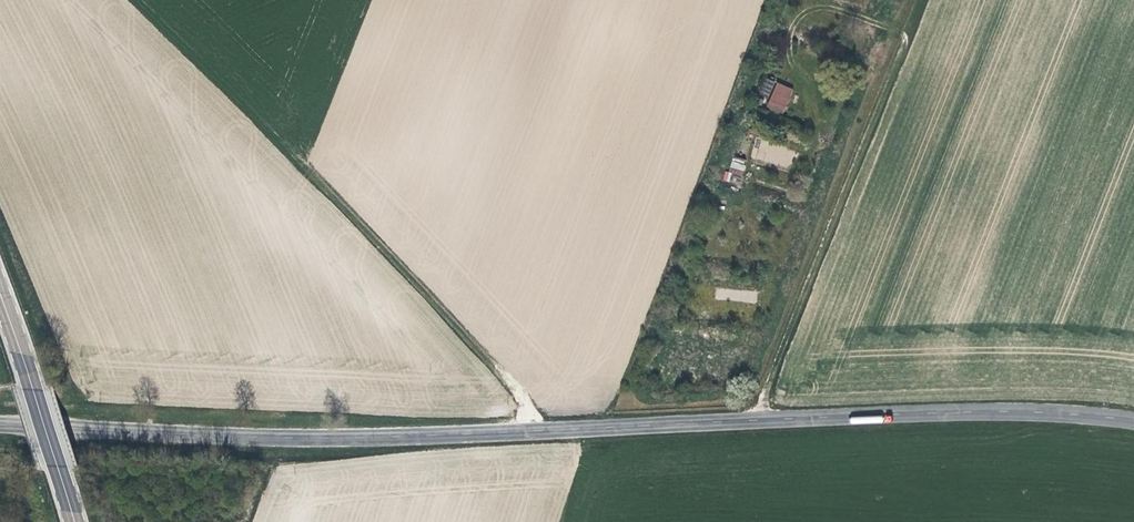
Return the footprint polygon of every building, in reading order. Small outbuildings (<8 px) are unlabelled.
[(767,102),(775,82),(766,78),(757,98),(767,102)] [(765,107),(782,115),(793,89),(776,82),(765,107)] [(732,157),(724,180),(739,185),(747,162),(732,157)]
